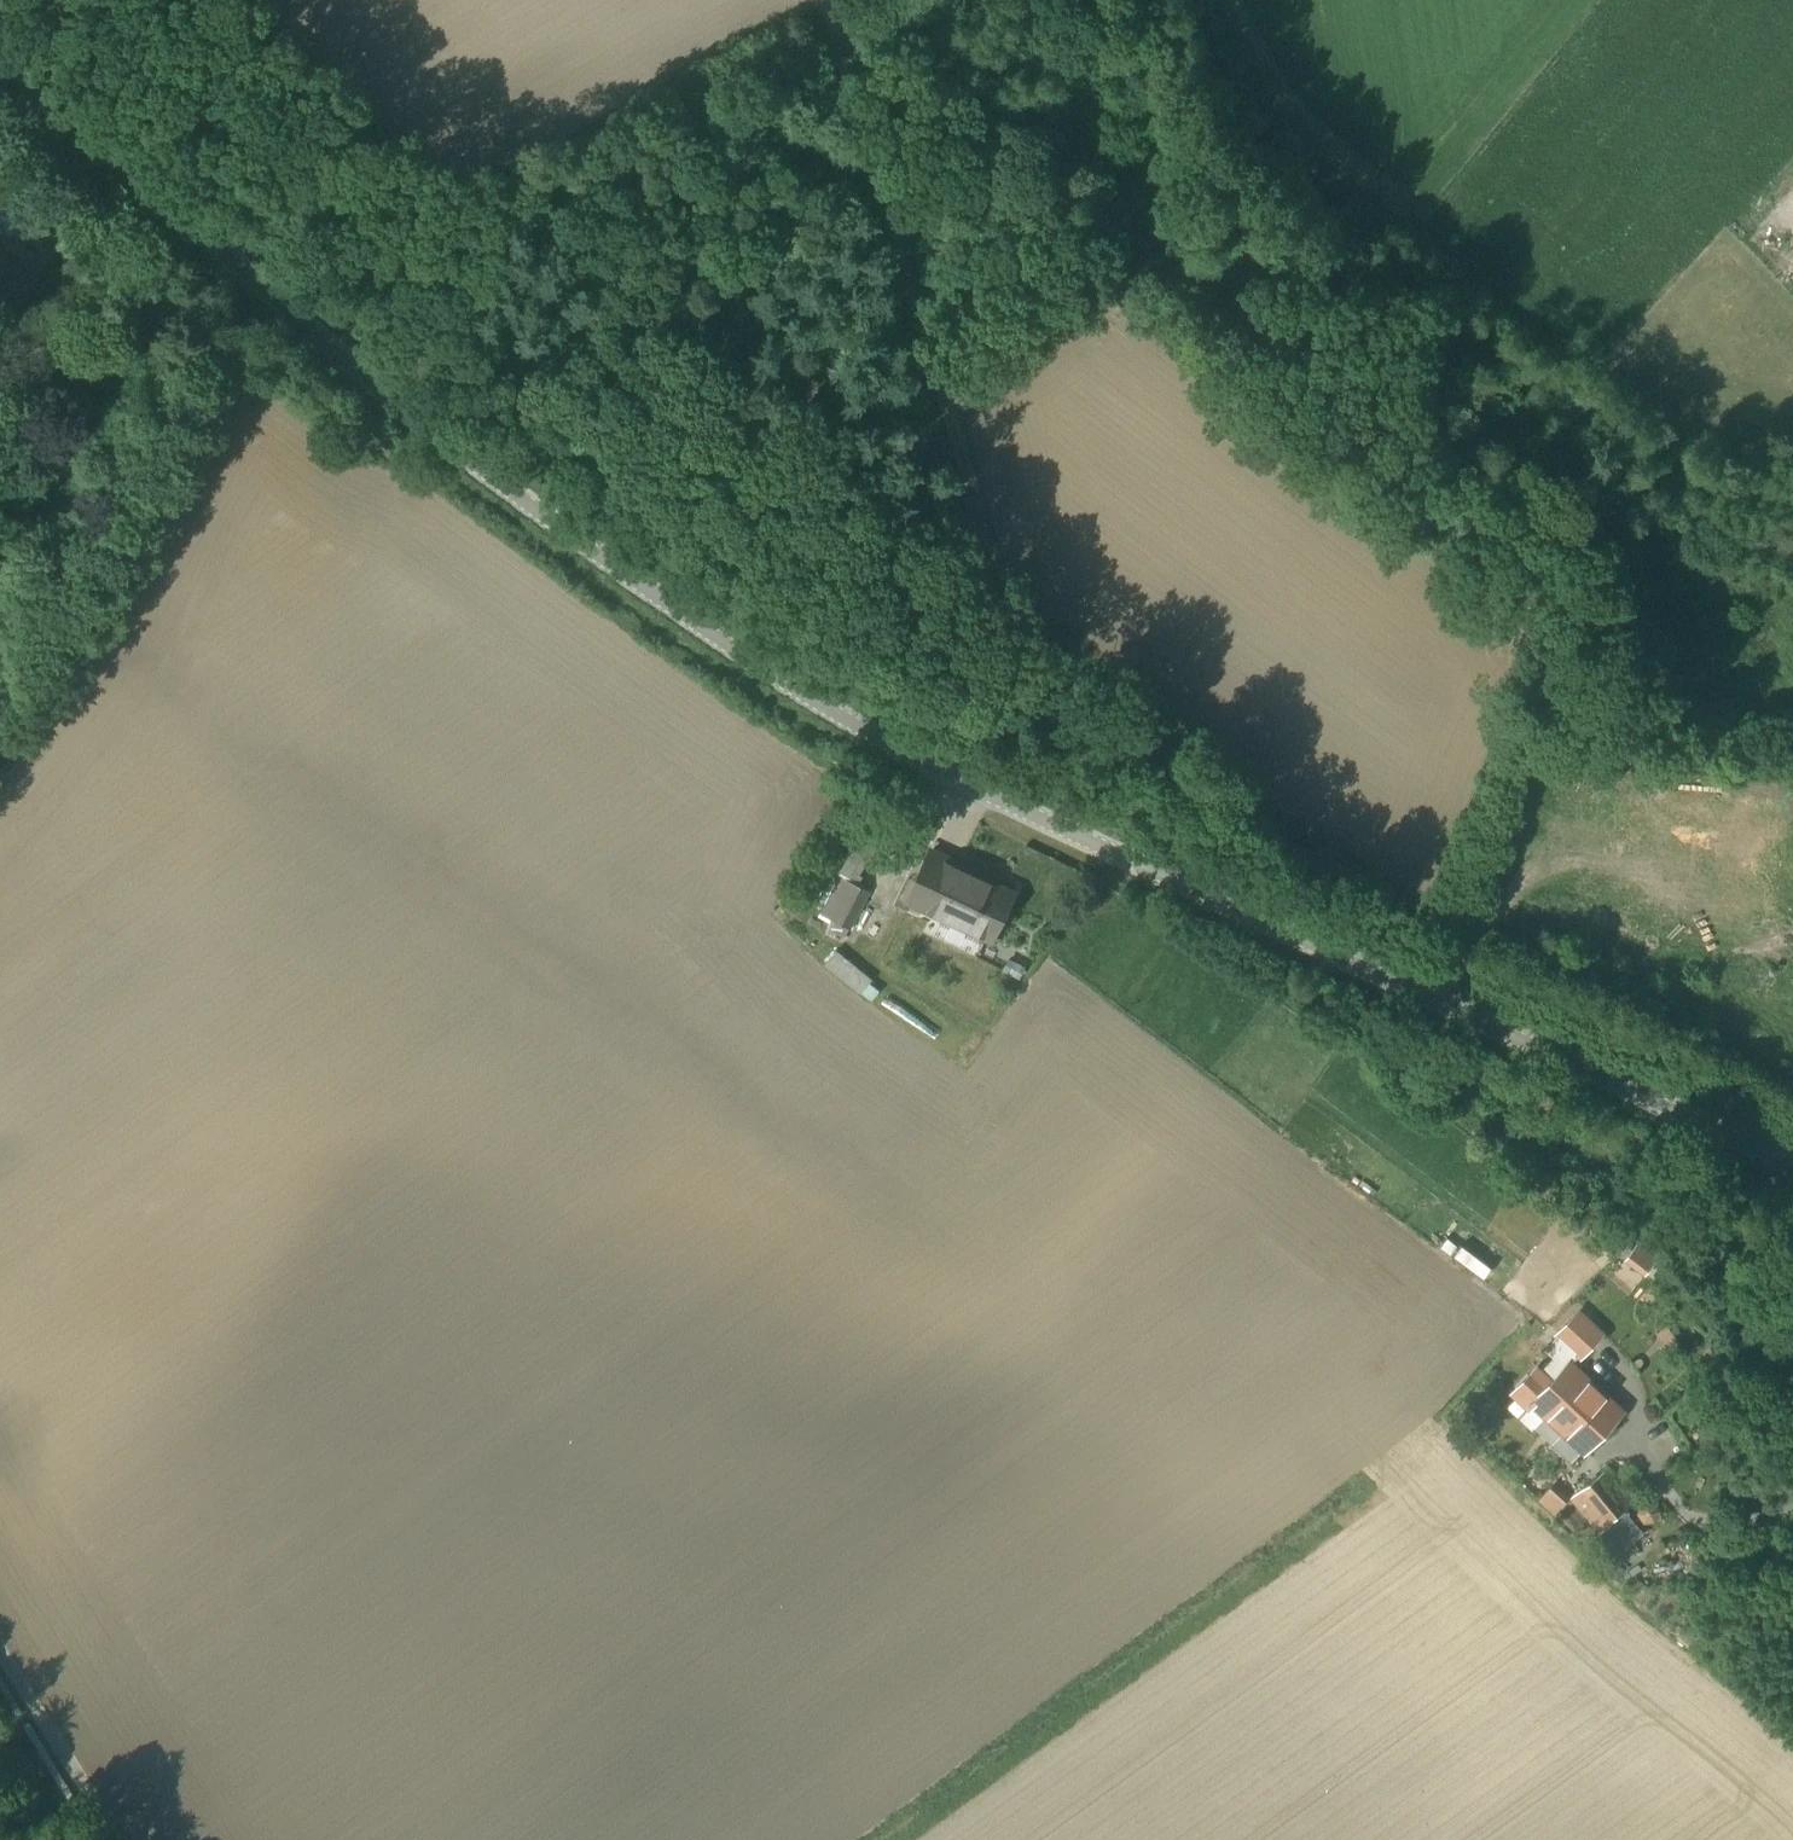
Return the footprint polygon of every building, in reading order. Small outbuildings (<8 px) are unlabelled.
[(951,887),(958,869),(962,863),(932,848),(921,873),(951,887)] [(951,887),(921,873),(909,899),(991,938),(1012,894),(958,869),(951,887)] [(841,905),(829,928),(846,937),(863,903),(842,891),(835,903),(841,905)] [(1635,1246),(1625,1259),(1645,1274),(1655,1261),(1635,1246)] [(1577,1313),(1557,1334),(1558,1335),(1579,1354),(1580,1356),(1600,1334),(1577,1313)] [(1540,1373),(1550,1382),(1568,1362),(1570,1364),(1579,1354),(1558,1335),(1545,1349),(1555,1358),(1540,1373)] [(1621,1411),(1570,1364),(1568,1362),(1550,1382),(1531,1402),(1533,1403),(1545,1414),(1563,1431),(1572,1439),(1584,1451),(1621,1411)] [(1531,1402),(1550,1382),(1540,1373),(1535,1368),(1513,1392),(1529,1407),(1533,1403),(1531,1402)] [(1563,1431),(1545,1414),(1533,1427),(1551,1443),(1563,1431)] [(1572,1439),(1563,1431),(1551,1443),(1561,1452),(1572,1439)] [(1608,1468),(1572,1497),(1599,1531),(1636,1501),(1608,1468)]
